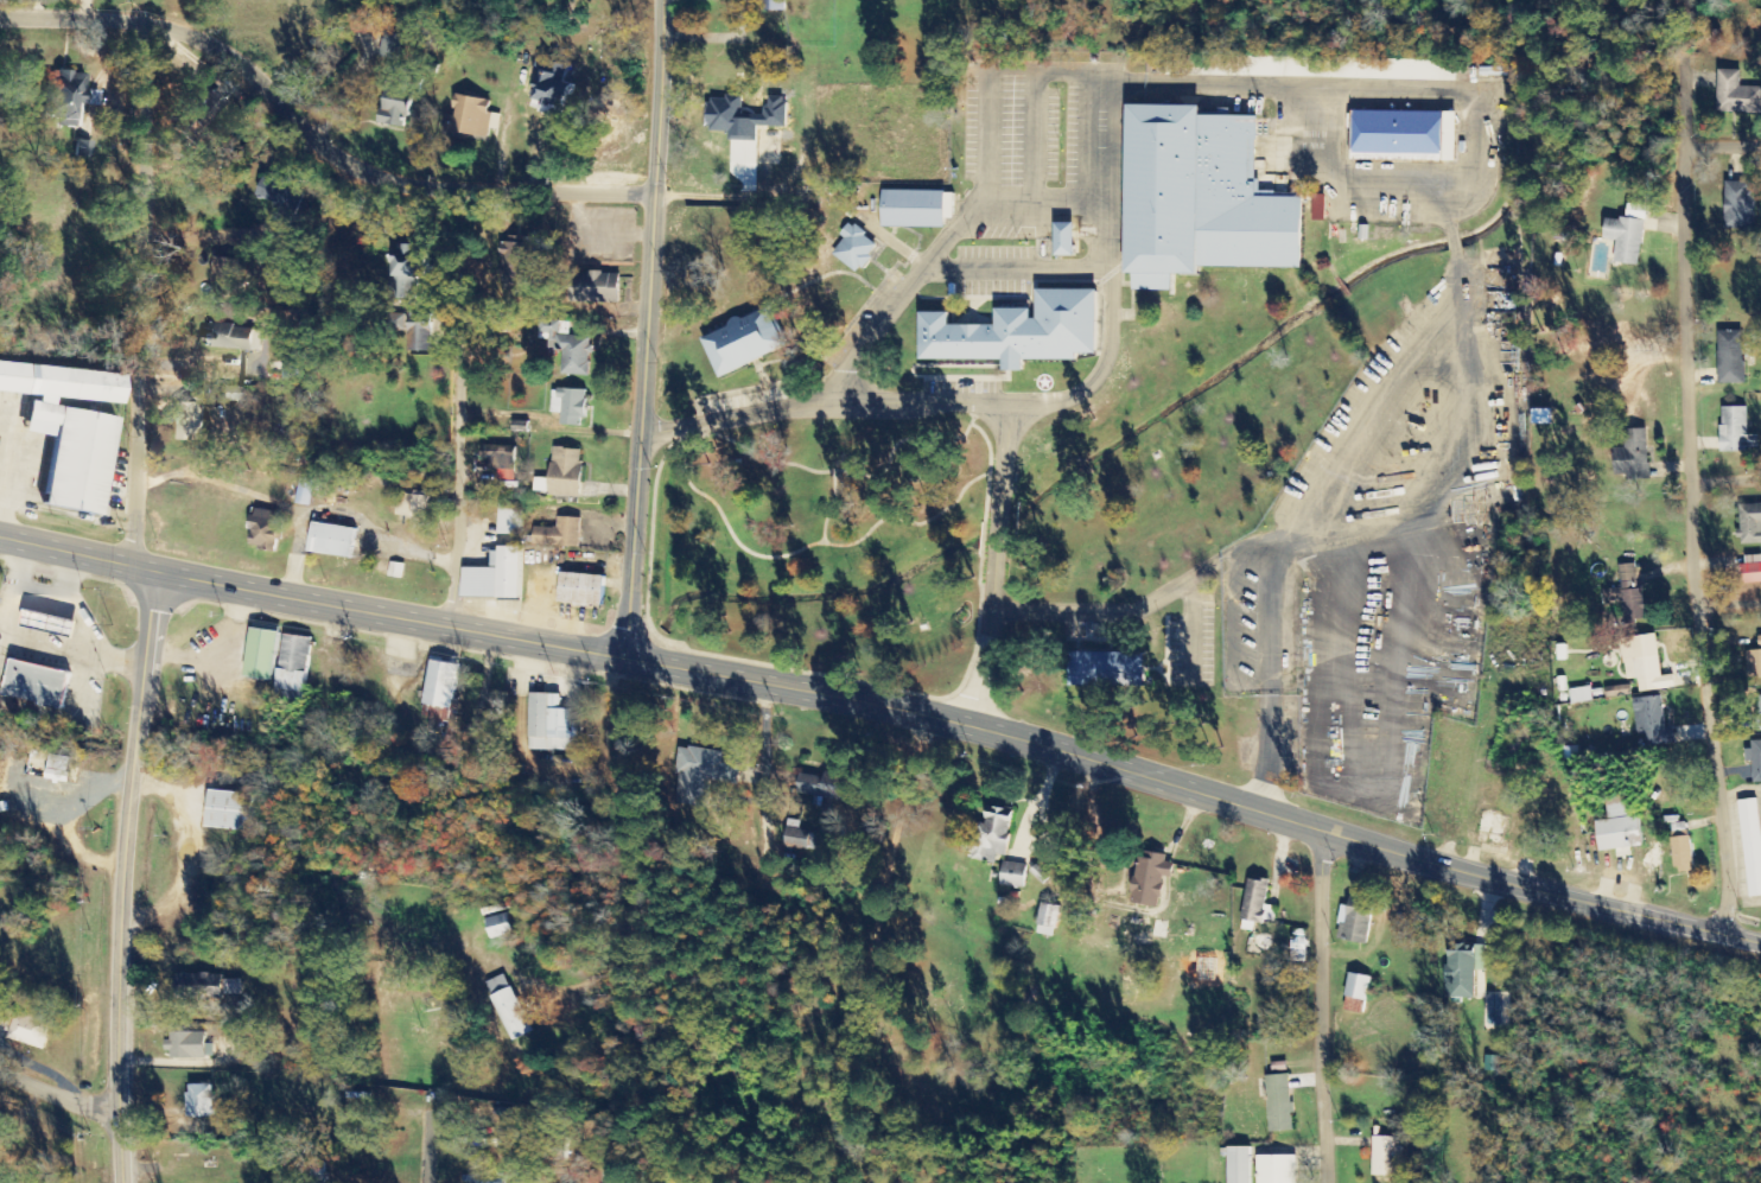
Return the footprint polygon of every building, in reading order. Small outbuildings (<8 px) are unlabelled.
[(380,55),(397,59),(402,35),(385,31),(380,55)] [(564,79),(567,64),(537,58),(530,98),(564,105),(568,80),(564,79)] [(73,127),(75,104),(83,104),(85,73),(53,71),(52,80),(45,80),(42,115),(53,116),(52,125),(73,127)] [(1718,71),(1717,113),(1760,114),(1760,88),(1740,87),(1740,72),(1718,71)] [(380,123),(404,128),(406,116),(409,117),(414,88),(387,83),(380,123)] [(490,100),(455,94),(449,133),(487,139),(489,128),(498,129),(500,114),(488,112),(490,100)] [(786,127),(787,98),(768,97),(767,113),(743,112),(743,97),(710,96),(708,130),(730,131),(729,140),(757,141),(758,125),(786,127)] [(1302,268),(1303,196),(1273,196),(1274,191),(1256,191),(1258,115),(1200,114),(1200,105),(1128,104),(1125,273),(1133,273),(1133,290),(1173,290),(1173,274),(1198,275),(1198,266),(1302,268)] [(1352,161),(1443,161),(1443,144),(1455,144),(1455,113),(1352,112),(1352,161)] [(92,142),(75,140),(74,156),(91,158),(92,142)] [(300,191),(262,177),(255,196),(293,209),(300,191)] [(1754,183),(1725,183),(1725,228),(1754,228),(1754,183)] [(945,228),(945,191),(882,190),(881,226),(945,228)] [(1605,218),(1603,240),(1616,241),(1614,263),(1639,266),(1646,206),(1627,204),(1625,220),(1605,218)] [(847,223),(839,235),(843,237),(831,256),(859,273),(878,242),(847,223)] [(538,237),(501,237),(501,293),(527,293),(527,254),(538,254),(538,237)] [(405,351),(430,351),(430,315),(416,315),(416,276),(428,276),(428,243),(392,244),(392,278),(405,278),(405,351)] [(619,302),(620,273),(571,273),(570,302),(619,302)] [(1097,289),(1035,289),(1035,308),(996,308),(996,325),(949,325),(949,312),(920,312),(920,359),(1003,360),(1002,371),(1023,371),(1023,360),(1077,360),(1077,353),(1097,353),(1097,289)] [(701,336),(718,377),(785,348),(768,307),(701,336)] [(261,327),(209,325),(208,349),(252,350),(252,345),(260,345),(261,327)] [(1718,332),(1719,384),(1744,384),(1743,331),(1718,332)] [(590,376),(591,336),(558,336),(558,344),(562,344),(561,375),(590,376)] [(0,362),(0,392),(23,395),(26,365),(0,362)] [(28,397),(119,403),(121,373),(30,367),(28,397)] [(585,390),(551,389),(551,413),(561,413),(561,425),(584,426),(585,390)] [(53,425),(40,506),(98,516),(115,417),(26,402),(23,420),(53,425)] [(175,440),(199,441),(200,403),(176,403),(175,440)] [(1721,451),(1758,451),(1757,435),(1747,435),(1747,406),(1721,407),(1721,451)] [(1551,424),(1551,408),(1532,409),(1532,425),(1551,424)] [(1614,448),(1615,475),(1626,474),(1626,480),(1649,479),(1648,429),(1625,429),(1625,448),(1614,448)] [(581,496),(583,449),(551,448),(550,478),(535,478),(534,494),(581,496)] [(311,505),(313,479),(299,478),(297,504),(311,505)] [(432,496),(398,494),(397,516),(430,518),(432,496)] [(521,535),(522,505),(499,504),(498,534),(521,535)] [(1741,545),(1760,544),(1760,504),(1740,504),(1741,545)] [(275,551),(280,512),(253,508),(248,548),(275,551)] [(581,518),(557,517),(557,529),(533,528),(532,546),(580,548),(581,518)] [(308,553),(352,557),(355,527),(311,523),(308,553)] [(461,597),(520,598),(521,548),(490,548),(490,568),(462,568),(461,597)] [(1743,556),(1744,585),(1760,585),(1760,555),(1743,556)] [(1620,565),(1621,588),(1601,590),(1602,603),(1622,602),(1623,622),(1647,620),(1645,589),(1637,589),(1635,564),(1620,565)] [(559,604),(603,605),(603,575),(560,574),(559,604)] [(273,680),(277,631),(250,628),(245,678),(273,680)] [(304,693),(313,639),(286,634),(277,689),(304,693)] [(1661,676),(1656,634),(1621,639),(1626,680),(1638,679),(1640,692),(1675,688),(1673,675),(1661,676)] [(1748,674),(1760,674),(1760,636),(1759,636),(1759,650),(1747,651),(1748,674)] [(1069,685),(1143,686),(1144,654),(1069,653),(1069,685)] [(2,696),(62,708),(69,671),(9,659),(2,696)] [(456,663),(428,660),(422,718),(449,721),(456,663)] [(1632,695),(1631,686),(1605,688),(1606,697),(1632,695)] [(1571,704),(1593,702),(1591,687),(1569,689),(1571,704)] [(1634,699),(1639,748),(1676,744),(1674,727),(1665,728),(1662,696),(1634,699)] [(1748,762),(1753,762),(1754,784),(1760,783),(1760,741),(1748,742),(1748,762)] [(723,753),(681,746),(676,776),(734,786),(738,766),(721,763),(723,753)] [(848,776),(823,772),(822,777),(807,775),(804,795),(845,801),(848,776)] [(251,831),(253,793),(208,790),(206,829),(251,831)] [(1600,852),(1643,845),(1638,815),(1633,816),(1629,795),(1606,799),(1609,820),(1595,822),(1600,852)] [(1758,799),(1739,801),(1749,898),(1760,896),(1760,829),(1758,799)] [(1006,856),(1012,812),(987,808),(985,824),(978,823),(976,840),(963,838),(961,852),(973,853),(972,859),(985,861),(996,863),(997,855),(1006,856)] [(1669,838),(1671,873),(1693,872),(1691,837),(1669,838)] [(1168,878),(1170,854),(1137,852),(1134,901),(1152,902),(1153,889),(1162,890),(1163,877),(1168,878)] [(1024,888),(1027,865),(1004,862),(1000,885),(1024,888)] [(1265,905),(1269,882),(1248,878),(1241,918),(1272,924),(1275,907),(1265,905)] [(1060,907),(1042,903),(1036,934),(1054,937),(1060,907)] [(1367,944),(1373,911),(1341,906),(1336,939),(1367,944)] [(484,919),(489,939),(511,934),(507,914),(484,919)] [(1485,946),(1446,945),(1446,998),(1475,998),(1475,971),(1485,971),(1485,946)] [(220,1000),(221,975),(174,974),(173,999),(220,1000)] [(510,1041),(531,1032),(506,974),(485,983),(510,1041)] [(1345,998),(1368,1001),(1370,977),(1347,974),(1345,998)] [(222,980),(222,994),(239,995),(240,981),(222,980)] [(0,1006),(0,1026),(11,1029),(9,1039),(45,1049),(53,1022),(0,1006)] [(205,1033),(167,1032),(167,1058),(212,1058),(212,1044),(205,1044),(205,1033)] [(1269,1133),(1293,1132),(1290,1075),(1266,1076),(1269,1133)] [(213,1085),(187,1085),(187,1118),(214,1118),(213,1085)] [(1372,1176),(1401,1177),(1402,1137),(1372,1137),(1372,1176)] [(1250,1147),(1221,1148),(1221,1157),(1227,1157),(1228,1182),(1250,1182),(1250,1147)] [(1257,1157),(1257,1182),(1296,1182),(1295,1156),(1257,1157)] [(321,1164),(311,1164),(311,1182),(320,1182),(321,1164)]
